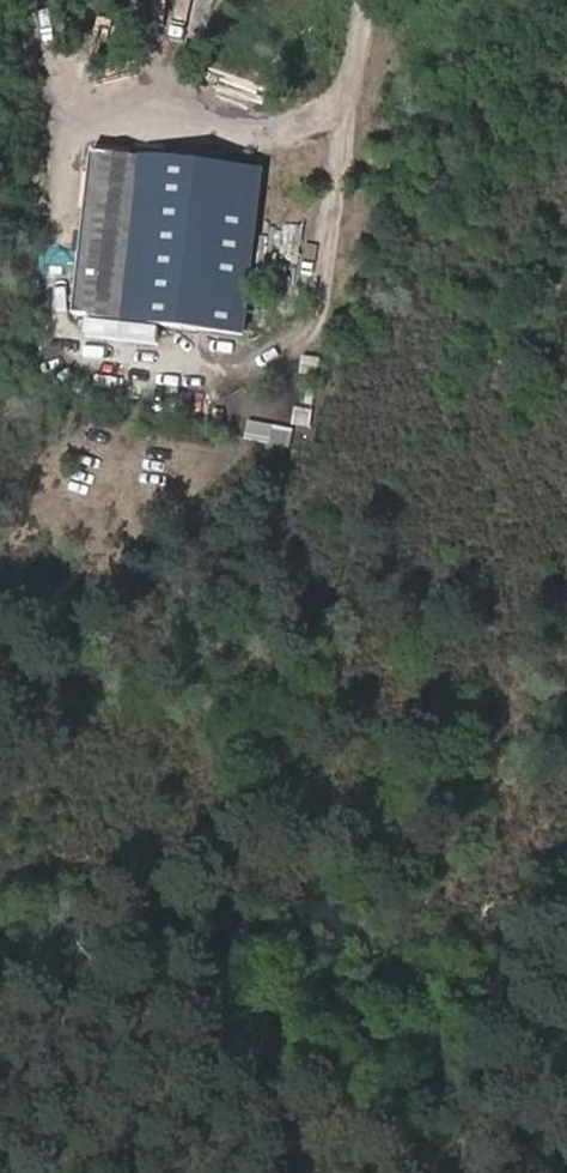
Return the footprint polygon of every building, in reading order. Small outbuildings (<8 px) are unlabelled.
[(270,184),(103,157),(84,293),(252,320),(270,184)] [(251,417),(247,435),(291,446),(295,428),(251,417)]
